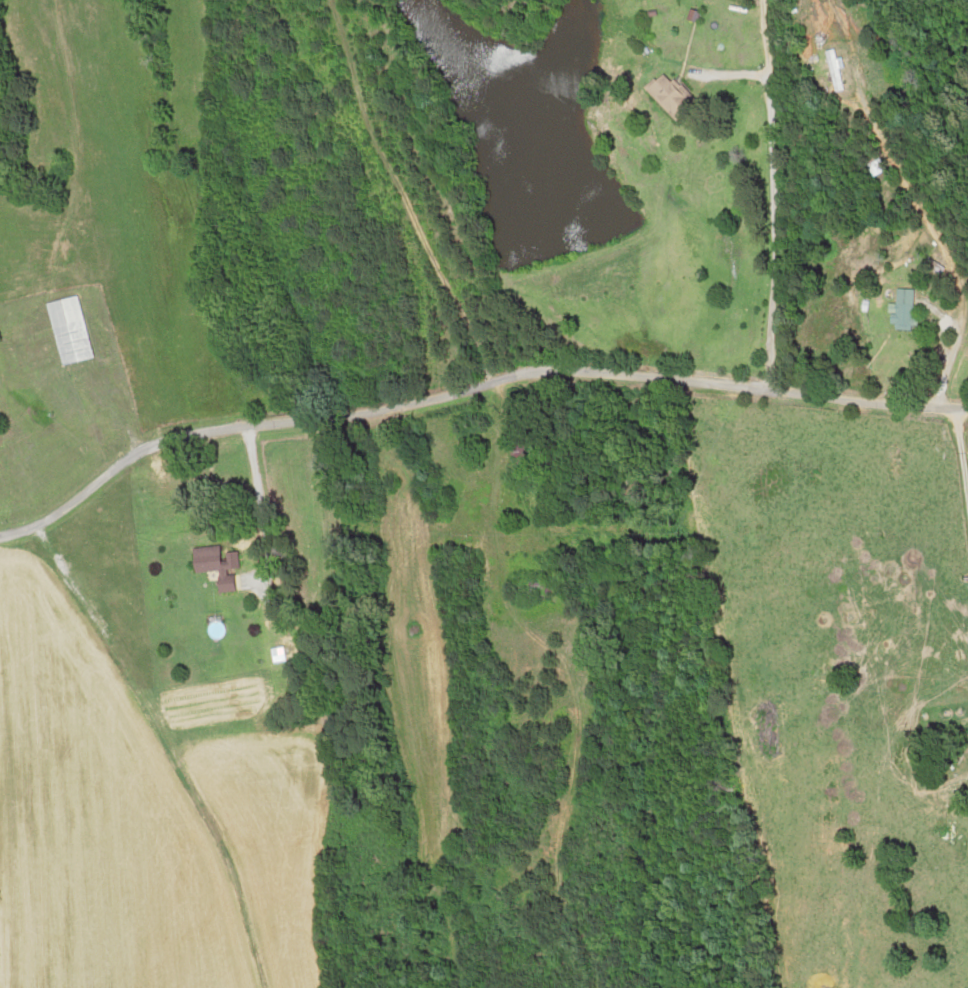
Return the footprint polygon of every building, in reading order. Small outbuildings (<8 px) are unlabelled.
[(820,54),(834,92),(844,89),(830,50),(820,54)] [(677,83),(670,87),(662,75),(644,87),(664,116),(688,99),(677,83)] [(871,176),(883,170),(877,159),(865,165),(871,176)] [(943,262),(931,251),(921,263),(933,274),(943,262)] [(913,329),(913,290),(895,289),(895,305),(887,305),(887,329),(913,329)] [(59,366),(90,357),(74,296),(43,304),(59,366)] [(237,568),(236,551),(219,551),(219,546),(190,547),(191,571),(215,570),(216,591),(229,591),(228,568),(237,568)] [(284,658),(281,645),(268,648),(271,661),(284,658)]
